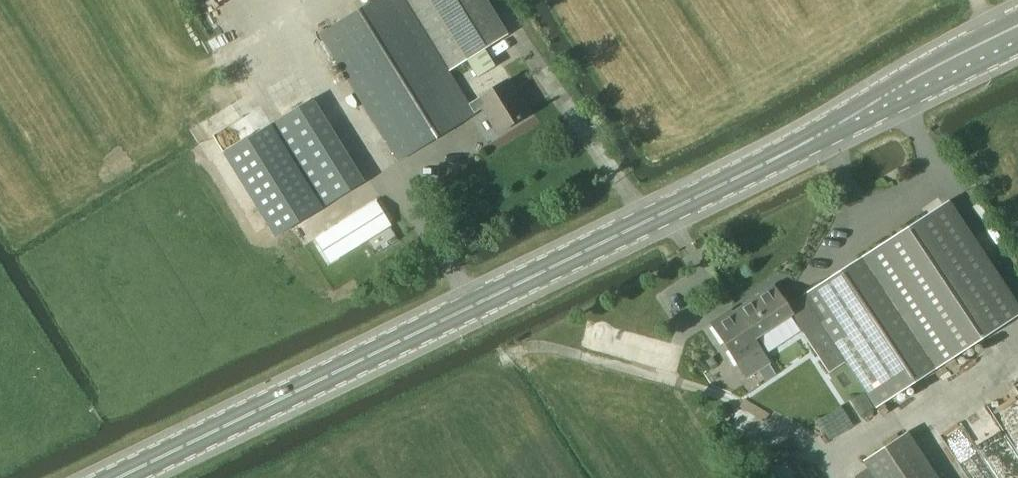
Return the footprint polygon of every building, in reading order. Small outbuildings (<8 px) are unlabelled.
[(320,35),(398,161),(475,112),(449,71),(405,0),(375,0),(320,35)] [(486,0),(405,0),(449,71),(466,60),(483,49),(508,34),(486,0)] [(483,49),(466,60),(477,78),(494,67),(483,49)] [(507,80),(470,103),(475,112),(481,108),(496,134),(528,114),(507,80)] [(298,108),(272,124),(323,207),(364,182),(312,99),(298,108)] [(244,142),(223,155),(266,224),(274,237),(295,224),(323,207),(272,124),(244,142)] [(375,200),(315,237),(330,261),(390,224),(375,200)] [(786,307),(790,313),(789,314),(828,373),(846,361),(851,369),(863,388),(876,408),(1017,314),(1017,312),(945,201),(786,307)] [(730,311),(710,324),(745,378),(757,370),(763,367),(767,364),(751,340),(789,314),(790,313),(786,307),(773,286),(732,314),(730,311)] [(709,368),(715,364),(711,358),(705,362),(709,368)] [(775,375),(768,363),(767,364),(763,367),(757,370),(765,382),(775,375)] [(853,476),(854,477),(936,477),(906,433),(862,461),(866,467),(853,476)]
